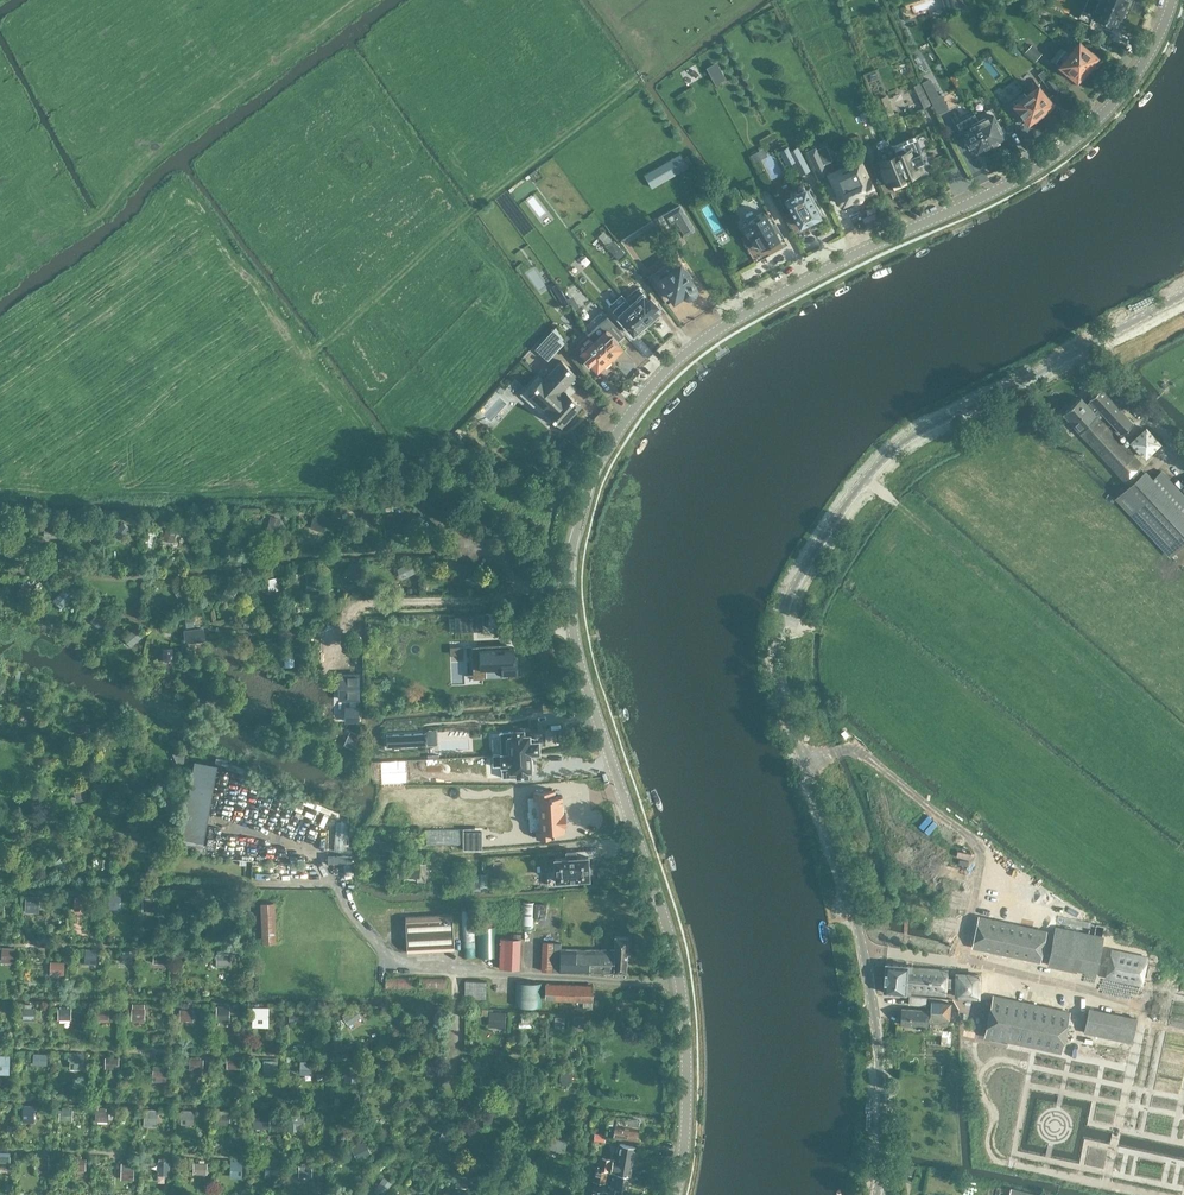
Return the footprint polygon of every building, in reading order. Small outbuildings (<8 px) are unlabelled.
[(960,0),(943,0),(946,11),(965,5),(960,0)] [(1105,0),(1085,0),(1081,11),(1117,26),(1120,17),(1121,18),(1125,8),(1105,0)] [(1125,8),(1128,0),(1105,0),(1125,8)] [(1088,26),(1091,20),(1078,14),(1075,21),(1088,26)] [(949,36),(945,41),(950,45),(954,41),(949,36)] [(1077,39),(1067,51),(1090,70),(1096,63),(1094,61),(1098,55),(1092,50),(1091,51),(1077,39)] [(1030,41),(1023,49),(1035,59),(1041,51),(1031,42),(1030,41)] [(1090,70),(1067,51),(1057,63),(1071,74),(1071,75),(1077,81),(1081,75),(1084,77),(1090,70)] [(715,84),(726,78),(717,62),(707,68),(715,84)] [(1038,73),(1054,94),(1060,89),(1044,68),(1038,73)] [(923,82),(922,82),(938,114),(949,109),(941,94),(939,95),(934,84),(931,85),(929,79),(923,82)] [(931,105),(920,82),(913,85),(924,108),(931,105)] [(1037,83),(1025,92),(1043,115),(1051,109),(1049,107),(1054,103),(1049,96),(1048,97),(1037,83)] [(892,110),(884,91),(875,95),(883,114),(892,110)] [(1043,115),(1025,92),(1012,102),(1023,116),(1028,123),(1033,119),(1035,122),(1043,115)] [(871,122),(879,118),(874,105),(865,108),(871,122)] [(999,127),(997,121),(991,110),(977,117),(991,145),(1006,137),(1000,126),(999,127)] [(952,116),(944,120),(952,136),(960,131),(952,116)] [(991,145),(977,117),(968,121),(970,126),(965,128),(969,135),(966,136),(970,146),(973,144),(977,152),(991,145)] [(893,145),(892,145),(906,177),(908,177),(910,179),(913,179),(914,177),(914,174),(921,171),(918,165),(920,164),(920,163),(923,162),(919,153),(916,154),(914,154),(907,138),(893,144),(893,145)] [(906,177),(892,145),(877,151),(881,160),(882,160),(883,165),(880,166),(886,182),(890,181),(891,184),(894,183),(896,188),(908,183),(906,177)] [(764,147),(751,154),(755,161),(768,154),(764,147)] [(781,151),(788,164),(795,160),(802,173),(809,169),(798,147),(791,151),(788,147),(781,151)] [(816,152),(808,156),(820,182),(828,178),(824,169),(833,165),(826,151),(817,155),(816,152)] [(670,157),(644,177),(653,189),(685,165),(679,156),(673,161),(670,157)] [(840,196),(839,197),(838,197),(838,198),(837,198),(837,199),(837,200),(837,201),(838,202),(839,203),(840,203),(841,203),(842,203),(843,203),(844,205),(864,195),(862,191),(872,187),(861,163),(831,177),(840,196)] [(820,214),(807,188),(805,189),(805,188),(798,192),(798,191),(793,194),(787,198),(786,199),(799,226),(805,222),(806,224),(807,224),(815,220),(815,219),(815,218),(820,214)] [(687,218),(687,217),(680,207),(681,206),(680,205),(679,206),(673,210),(671,210),(671,211),(665,214),(664,215),(664,216),(665,216),(670,225),(675,223),(679,230),(678,230),(679,231),(682,236),(682,237),(684,236),(683,236),(693,231),(694,230),(693,229),(687,218)] [(779,239),(767,217),(764,212),(756,216),(756,218),(743,225),(757,251),(779,239)] [(607,246),(620,261),(627,255),(614,240),(607,246)] [(694,279),(678,257),(649,277),(667,304),(684,293),(686,295),(689,295),(692,295),(694,293),(695,291),(695,288),(694,285),(691,281),(694,279)] [(568,298),(564,291),(558,285),(554,287),(558,294),(566,307),(571,312),(580,306),(573,295),(568,298)] [(630,303),(647,322),(667,305),(657,293),(654,296),(650,291),(646,295),(640,288),(628,298),(631,302),(630,303)] [(647,322),(630,303),(630,304),(626,303),(625,301),(614,311),(619,317),(634,334),(635,333),(637,333),(642,329),(642,327),(647,322)] [(595,318),(585,327),(591,338),(595,343),(609,360),(622,348),(595,318)] [(565,342),(556,327),(536,348),(545,357),(549,353),(552,356),(565,342)] [(595,343),(591,338),(584,345),(585,346),(580,350),(598,370),(603,365),(604,367),(611,361),(609,360),(595,343)] [(568,384),(573,378),(576,374),(562,361),(544,379),(543,379),(530,393),(538,401),(536,404),(544,411),(546,409),(548,410),(547,412),(562,425),(581,405),(568,393),(572,388),(568,384)] [(1081,397),(1063,413),(1080,432),(1079,432),(1130,486),(1117,498),(1172,556),(1183,545),(1183,512),(1143,468),(1142,469),(1140,467),(1144,462),(1107,423),(1109,421),(1121,434),(1134,422),(1101,387),(1089,399),(1091,400),(1087,403),(1081,397)] [(467,421),(461,428),(465,432),(471,425),(467,421)] [(1162,443),(1146,427),(1129,442),(1145,459),(1162,443)] [(1183,511),(1183,493),(1159,466),(1150,474),(1183,511)] [(399,487),(391,476),(386,479),(394,491),(399,487)] [(367,507),(361,521),(371,524),(376,511),(367,507)] [(431,520),(418,510),(408,522),(421,533),(431,520)] [(333,521),(317,513),(311,527),(326,534),(333,521)] [(282,518),(270,515),(267,528),(278,532),(282,518)] [(99,528),(89,520),(81,529),(91,538),(99,528)] [(229,527),(217,522),(212,534),(224,539),(229,527)] [(136,532),(126,523),(118,533),(127,541),(136,532)] [(42,525),(42,535),(59,536),(59,525),(42,525)] [(179,530),(167,528),(165,541),(177,543),(179,530)] [(2,529),(0,531),(0,545),(1,545),(9,535),(2,529)] [(363,568),(352,562),(346,574),(356,579),(363,568)] [(397,569),(402,579),(415,573),(411,562),(397,569)] [(473,573),(459,563),(451,574),(465,584),(473,573)] [(307,571),(307,588),(319,587),(318,570),(307,571)] [(268,578),(269,590),(280,590),(279,577),(268,578)] [(22,579),(14,591),(30,601),(38,590),(22,579)] [(241,585),(231,579),(223,593),(233,599),(241,585)] [(64,589),(53,602),(63,610),(73,597),(64,589)] [(101,609),(94,621),(107,628),(114,616),(101,609)] [(479,630),(479,618),(455,618),(456,630),(479,630)] [(203,627),(185,629),(186,642),(205,640),(204,637),(203,627)] [(136,629),(123,638),(130,647),(143,638),(136,629)] [(506,644),(472,646),(474,679),(483,678),(508,677),(508,674),(518,673),(518,656),(515,656),(515,647),(510,647),(506,647),(506,644)] [(294,666),(293,647),(284,648),(285,667),(294,666)] [(173,649),(173,666),(187,666),(187,649),(173,649)] [(358,681),(358,674),(343,674),(344,699),(358,699),(358,686),(360,686),(360,681),(358,681)] [(40,693),(28,690),(27,696),(38,699),(40,693)] [(363,702),(354,702),(354,715),(363,715),(363,702)] [(85,723),(75,725),(78,736),(88,734),(85,723)] [(111,729),(115,741),(127,736),(123,725),(111,729)] [(501,754),(493,755),(493,756),(531,753),(539,753),(539,741),(535,741),(535,736),(530,737),(530,735),(524,736),(524,730),(500,731),(501,754)] [(351,731),(345,744),(353,748),(354,748),(359,735),(351,731)] [(426,732),(387,735),(387,747),(427,745),(427,744),(426,740),(428,740),(427,737),(426,737),(426,733),(426,732)] [(182,749),(173,753),(177,764),(187,760),(182,749)] [(531,753),(493,756),(493,766),(502,766),(502,778),(513,777),(518,777),(528,776),(528,771),(532,771),(532,769),(534,769),(533,758),(531,758),(531,753)] [(87,754),(76,758),(78,764),(89,760),(87,754)] [(212,796),(217,770),(211,769),(213,764),(198,757),(195,763),(191,784),(193,785),(192,792),(189,792),(182,831),(205,835),(212,796)] [(398,760),(381,761),(381,770),(399,769),(398,766),(400,766),(400,763),(398,763),(398,760)] [(408,771),(381,773),(382,784),(408,784),(408,771)] [(435,784),(435,828),(428,828),(428,842),(465,843),(465,830),(495,830),(495,784),(435,784)] [(88,786),(77,789),(80,800),(91,797),(88,786)] [(528,812),(524,812),(525,819),(529,819),(529,833),(537,832),(537,836),(537,838),(542,838),(556,837),(556,831),(565,831),(564,824),(567,824),(567,820),(566,820),(567,823),(564,823),(564,813),(566,813),(566,816),(567,816),(567,812),(564,812),(563,806),(563,797),(563,795),(555,796),(555,790),(539,791),(534,791),(534,794),(534,797),(527,797),(528,812)] [(120,798),(109,802),(113,815),(125,811),(120,798)] [(176,801),(169,800),(167,810),(174,811),(176,801)] [(329,842),(329,856),(346,856),(346,842),(329,842)] [(146,850),(146,864),(163,864),(163,850),(146,850)] [(10,865),(10,851),(0,851),(0,865),(10,865)] [(578,878),(590,878),(588,856),(577,856),(576,851),(567,851),(567,857),(555,858),(555,859),(547,859),(549,885),(578,883),(578,878)] [(64,853),(54,861),(62,872),(73,864),(64,853)] [(108,858),(93,858),(93,868),(108,868),(108,858)] [(390,875),(399,875),(418,876),(418,881),(426,881),(426,864),(390,863),(390,875)] [(481,873),(469,873),(470,888),(481,888),(481,873)] [(111,895),(111,912),(122,912),(122,895),(111,895)] [(26,898),(26,915),(41,915),(41,898),(26,898)] [(11,913),(11,899),(0,899),(0,913),(11,913)] [(76,899),(76,914),(93,914),(93,899),(76,899)] [(138,900),(138,914),(155,914),(155,900),(138,900)] [(523,902),(521,928),(533,929),(535,902),(523,902)] [(535,903),(535,915),(546,915),(547,903),(535,903)] [(263,905),(264,946),(278,946),(277,905),(263,905)] [(463,937),(463,958),(476,957),(476,941),(474,909),(461,910),(463,937)] [(406,917),(407,952),(455,950),(453,914),(406,917)] [(979,917),(973,946),(984,949),(984,946),(1011,951),(1010,954),(1040,960),(1046,931),(979,917)] [(484,923),(485,927),(477,927),(477,957),(496,957),(496,927),(492,927),(492,922),(484,923)] [(1056,927),(1048,964),(1096,974),(1104,937),(1056,927)] [(520,969),(521,934),(517,934),(517,939),(514,939),(513,939),(512,939),(513,936),(507,936),(507,939),(502,938),(501,938),(500,968),(501,968),(519,969),(520,969)] [(561,949),(561,943),(543,942),(542,971),(553,971),(560,971),(560,972),(614,972),(627,973),(628,936),(615,936),(614,950),(604,949),(604,950),(561,949)] [(3,949),(3,965),(15,965),(15,950),(3,949)] [(1112,949),(1106,977),(1142,985),(1148,957),(1112,949)] [(97,950),(84,950),(84,962),(97,962),(97,950)] [(117,952),(117,966),(135,966),(135,952),(117,952)] [(167,952),(154,952),(154,964),(167,964),(167,952)] [(219,954),(219,968),(236,968),(236,954),(219,954)] [(44,962),(44,977),(63,978),(63,963),(44,962)] [(886,963),(884,992),(885,992),(905,993),(905,994),(906,994),(906,995),(911,995),(911,992),(946,994),(946,987),(958,987),(957,994),(977,995),(978,975),(958,974),(958,978),(947,977),(948,970),(913,967),(913,965),(908,965),(907,965),(887,964),(887,963),(886,963)] [(412,989),(412,977),(386,976),(385,989),(412,989)] [(446,990),(446,977),(420,977),(420,990),(446,990)] [(465,980),(464,998),(486,999),(487,981),(465,980)] [(542,1006),(543,983),(516,982),(515,1005),(542,1006)] [(546,999),(592,1001),(593,985),(546,984),(546,999)] [(910,995),(909,1004),(926,1005),(926,997),(910,995)] [(994,996),(986,1035),(1061,1051),(1069,1012),(994,996)] [(902,1008),(901,1023),(928,1025),(928,1023),(930,1023),(928,1033),(942,1034),(942,1029),(942,1024),(949,1025),(951,1003),(931,1001),(931,1010),(902,1008)] [(95,1006),(94,1019),(110,1020),(110,1007),(95,1006)] [(217,1006),(216,1022),(229,1022),(230,1007),(217,1006)] [(23,1007),(22,1021),(35,1021),(35,1008),(23,1007)] [(59,1008),(58,1019),(71,1019),(71,1009),(59,1008)] [(132,1008),(132,1018),(144,1019),(145,1009),(132,1008)] [(1089,1008),(1084,1032),(1094,1034),(1099,1010),(1089,1008)] [(180,1009),(180,1019),(192,1020),(193,1010),(180,1009)] [(253,1011),(253,1026),(268,1026),(268,1011),(253,1011)] [(361,1023),(348,1011),(339,1019),(352,1032),(361,1023)] [(488,1026),(505,1027),(506,1012),(489,1011),(488,1026)] [(307,1012),(289,1012),(289,1022),(307,1022),(307,1012)] [(535,1014),(524,1014),(524,1024),(534,1024),(535,1014)] [(567,1015),(557,1015),(557,1026),(567,1026),(567,1015)] [(1126,1016),(1122,1040),(1132,1042),(1137,1018),(1131,1017),(1126,1016)] [(942,1034),(941,1045),(951,1045),(951,1030),(942,1029),(942,1034)] [(32,1053),(32,1067),(50,1067),(50,1053),(32,1053)] [(70,1060),(70,1070),(83,1070),(84,1054),(68,1053),(68,1059),(70,1060)] [(10,1072),(10,1055),(0,1054),(0,1072),(10,1072)] [(118,1068),(119,1058),(105,1057),(105,1068),(118,1068)] [(205,1057),(189,1057),(189,1074),(204,1074),(205,1057)] [(227,1058),(227,1067),(240,1068),(241,1058),(227,1058)] [(471,1079),(487,1073),(481,1058),(465,1064),(471,1079)] [(264,1060),(264,1071),(278,1071),(278,1060),(264,1060)] [(302,1060),(301,1074),(315,1074),(315,1061),(302,1060)] [(415,1076),(432,1076),(432,1060),(415,1060),(415,1076)] [(584,1069),(564,1067),(563,1082),(583,1084),(584,1069)] [(167,1070),(153,1069),(152,1081),(167,1081),(167,1070)] [(342,1085),(359,1085),(359,1069),(342,1069),(342,1085)] [(391,1106),(399,1115),(413,1102),(405,1093),(391,1106)] [(24,1105),(24,1123),(35,1123),(35,1105),(24,1105)] [(75,1109),(62,1109),(62,1125),(75,1125),(75,1109)] [(95,1109),(95,1122),(109,1122),(110,1109),(95,1109)] [(158,1109),(145,1109),(145,1125),(158,1125),(158,1109)] [(194,1109),(181,1109),(181,1125),(194,1125),(194,1109)] [(498,1112),(486,1112),(486,1123),(497,1123),(498,1112)] [(275,1113),(254,1113),(254,1130),(275,1130),(275,1113)] [(230,1114),(218,1114),(218,1125),(231,1125),(230,1114)] [(304,1116),(291,1116),(291,1128),(304,1128),(304,1116)] [(639,1128),(637,1128),(637,1119),(617,1117),(617,1118),(612,1118),(611,1126),(608,1125),(606,1135),(609,1135),(609,1136),(614,1136),(614,1137),(637,1140),(639,1128)] [(444,1143),(460,1149),(466,1134),(450,1128),(444,1143)] [(552,1135),(546,1149),(562,1156),(568,1141),(552,1135)] [(366,1140),(352,1146),(359,1160),(373,1154),(366,1140)] [(630,1174),(631,1175),(636,1147),(620,1144),(617,1161),(603,1158),(600,1169),(613,1171),(630,1174)] [(521,1158),(510,1152),(505,1160),(515,1167),(521,1158)] [(48,1154),(36,1154),(35,1169),(48,1169),(48,1154)] [(12,1168),(12,1155),(0,1155),(0,1168),(12,1168)] [(75,1158),(75,1175),(93,1175),(93,1158),(75,1158)] [(155,1161),(155,1174),(173,1174),(173,1161),(155,1161)] [(134,1162),(121,1162),(121,1178),(134,1178),(134,1162)] [(206,1162),(194,1162),(194,1173),(206,1173),(206,1162)] [(230,1162),(230,1177),(249,1177),(249,1162),(230,1162)] [(296,1180),(313,1180),(313,1164),(296,1164),(296,1180)] [(431,1166),(417,1164),(415,1175),(427,1176),(428,1171),(430,1172),(431,1166)] [(278,1165),(265,1165),(265,1177),(278,1177),(278,1165)] [(595,1181),(593,1189),(598,1190),(600,1182),(605,1183),(607,1172),(597,1170),(595,1181)] [(614,1173),(610,1192),(624,1194),(627,1194),(630,1176),(614,1173)] [(455,1190),(472,1190),(472,1174),(455,1174),(455,1190)] [(376,1188),(385,1194),(393,1183),(384,1177),(376,1188)] [(531,1194),(550,1194),(542,1186),(531,1194)]
